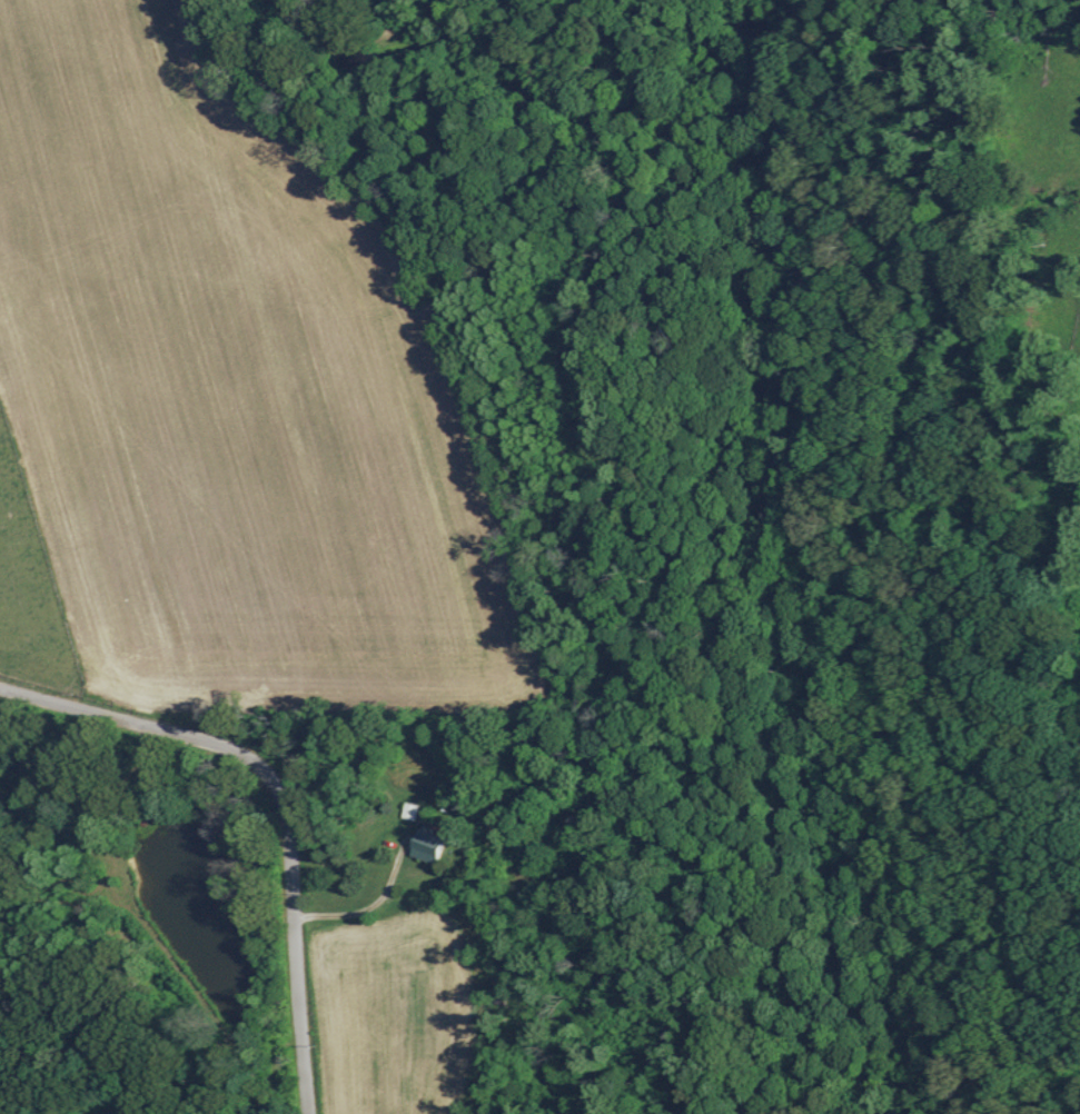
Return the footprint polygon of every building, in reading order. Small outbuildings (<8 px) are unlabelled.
[(407,854),(432,863),(442,837),(417,828),(407,854)]
